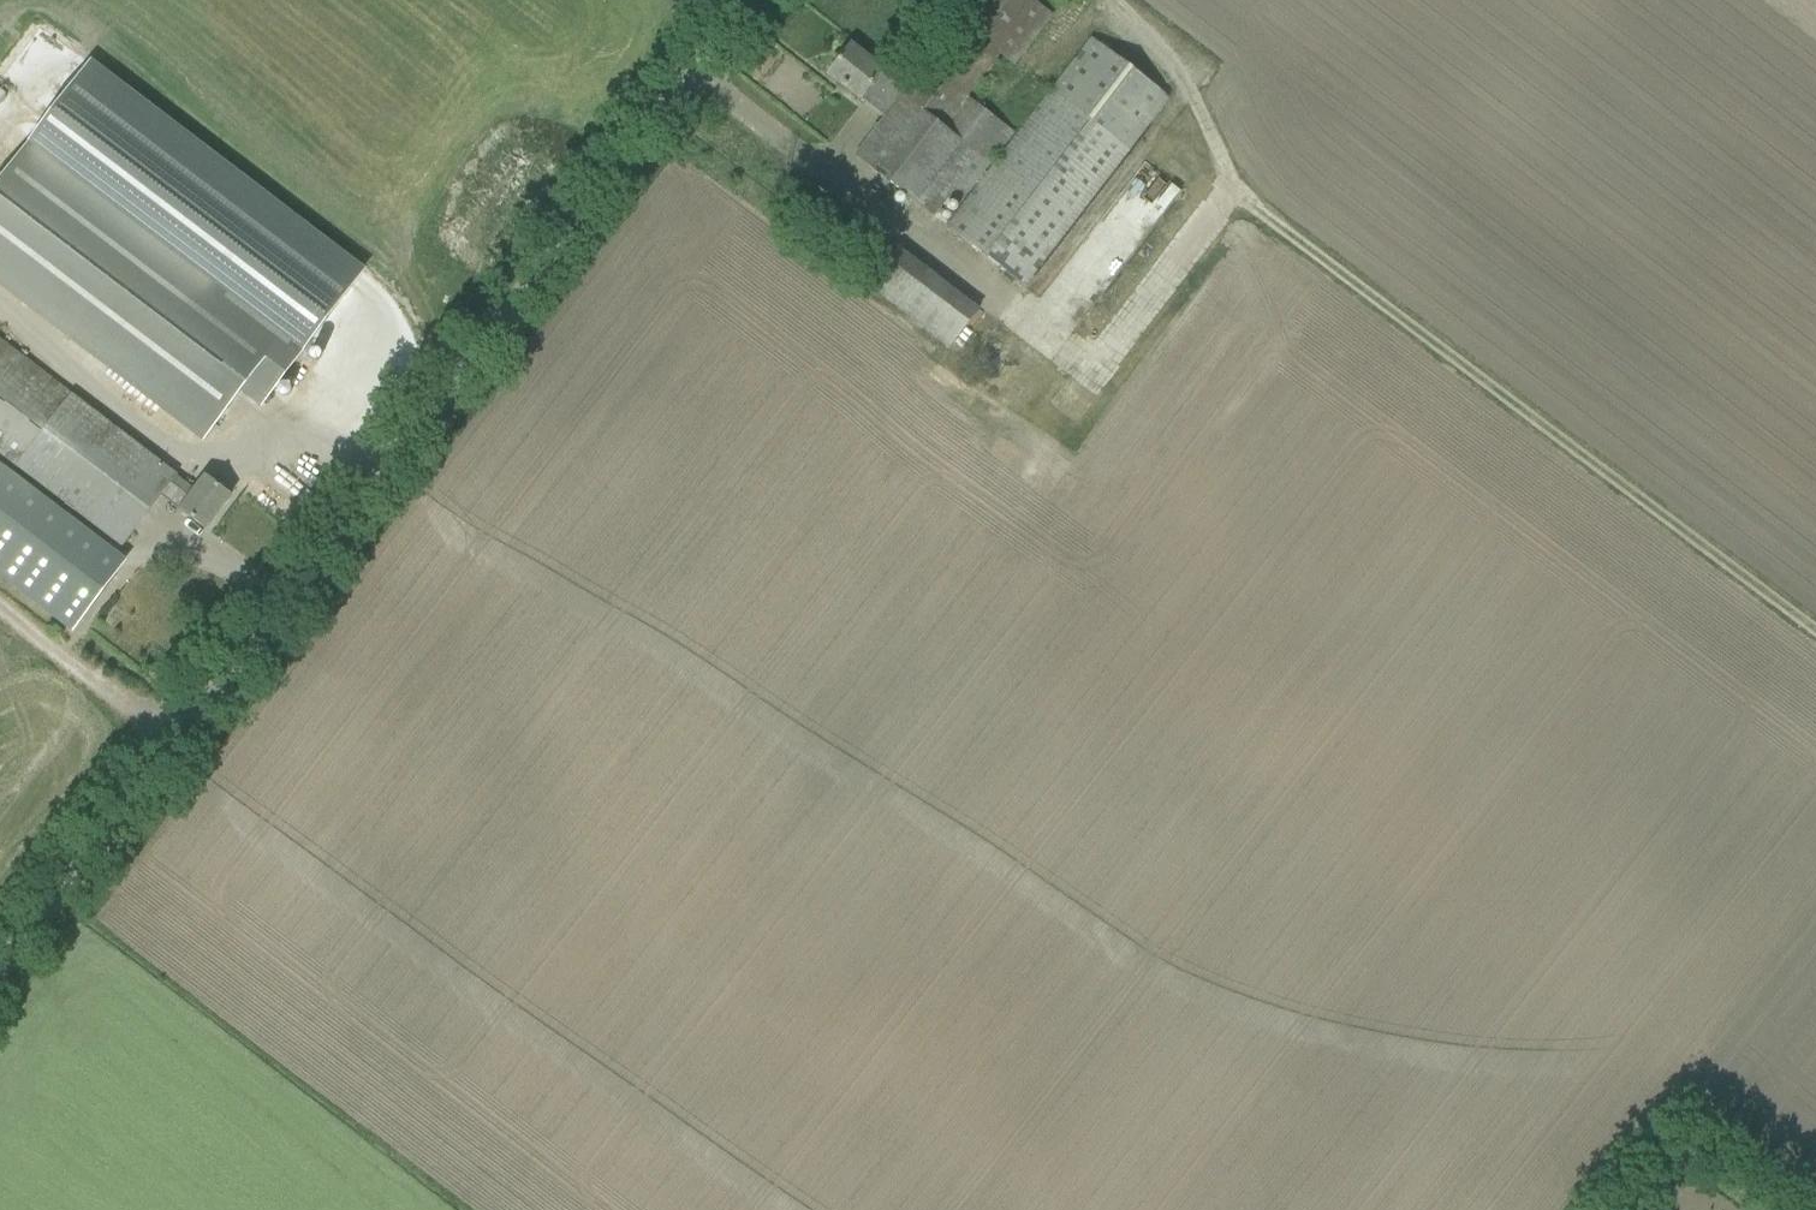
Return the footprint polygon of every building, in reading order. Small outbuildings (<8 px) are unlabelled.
[(959,208),(1015,135),(966,97),(998,54),(1014,66),(1050,17),(1028,0),(975,0),(905,91),(880,72),(882,71),(850,46),(827,75),(859,100),(884,118),(855,156),(935,218),(948,200),(959,208)] [(945,226),(1024,287),(1169,100),(1090,38),(1041,100),(1015,135),(959,208),(945,226)] [(255,399),(304,335),(222,273),(218,278),(27,132),(0,167),(0,278),(200,430),(235,384),(255,399)] [(869,287),(954,354),(983,317),(898,250),(869,287)] [(1125,362),(1159,311),(1133,293),(1099,344),(1125,362)] [(195,486),(0,338),(0,465),(11,473),(16,467),(121,547),(160,496),(204,529),(229,496),(203,476),(195,486)]
